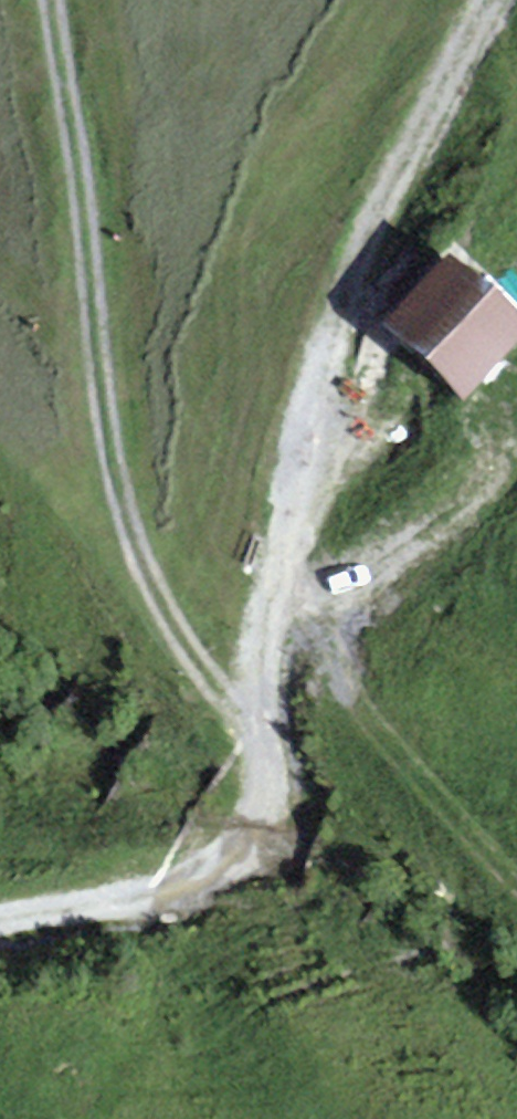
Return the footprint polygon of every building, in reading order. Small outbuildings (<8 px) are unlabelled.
[(452,265),(386,349),(471,416),(516,357),(516,317),(452,265)]
